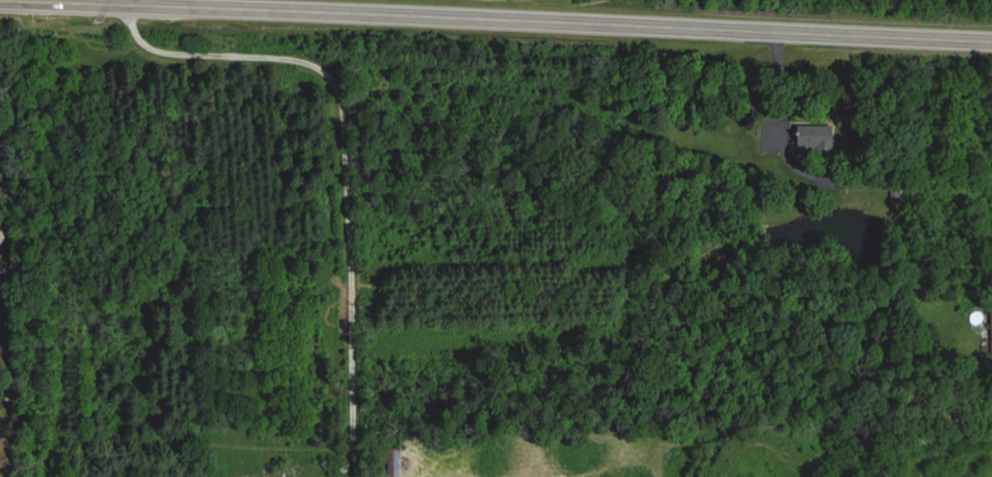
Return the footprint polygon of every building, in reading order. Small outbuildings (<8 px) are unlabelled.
[(832,127),(802,128),(803,147),(833,146),(832,127)] [(391,450),(392,476),(408,476),(408,450),(391,450)]
